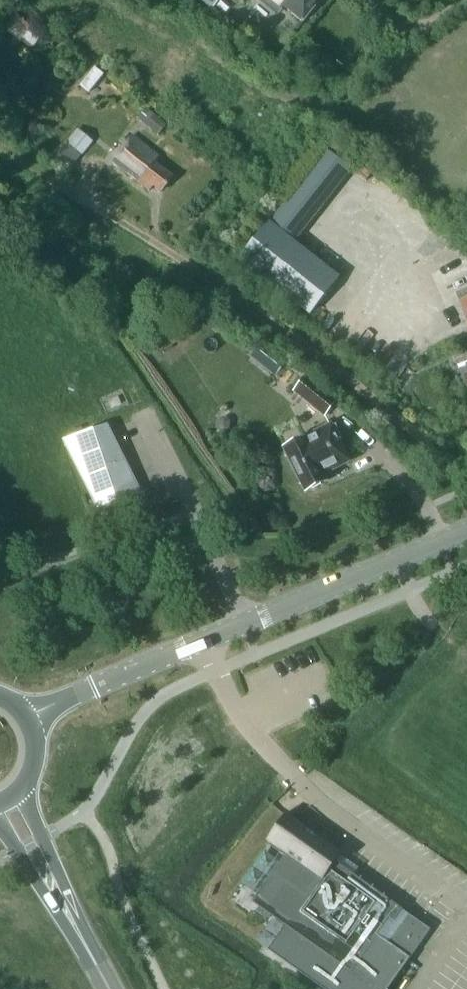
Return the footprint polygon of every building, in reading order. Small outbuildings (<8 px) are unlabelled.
[(212,9),(219,0),(202,0),(212,9)] [(282,10),(284,7),(303,22),(321,0),(270,0),(282,10)] [(7,24),(35,46),(45,33),(17,11),(7,24)] [(81,85),(90,92),(104,74),(95,67),(81,85)] [(138,119),(158,135),(167,124),(147,108),(138,119)] [(75,163),(82,154),(83,155),(94,141),(77,128),(59,151),(75,163)] [(161,192),(173,177),(155,163),(159,157),(133,136),(112,162),(149,192),(154,186),(161,192)] [(309,315),(338,278),(268,222),(239,259),(309,315)] [(276,376),(289,360),(264,340),(251,356),(276,376)] [(337,402),(306,376),(293,392),(325,417),(337,402)] [(220,420),(218,427),(221,430),(226,431),(230,428),(231,422),(228,418),(223,417),(220,420)] [(72,436),(63,439),(89,490),(98,508),(113,503),(122,500),(142,493),(110,427),(108,424),(83,432),(72,436)] [(350,461),(340,441),(343,439),(336,425),(333,427),(332,425),(285,448),(306,490),(327,480),(324,474),(350,461)] [(285,925),(268,949),(323,988),(388,988),(406,963),(430,929),(402,909),(403,909),(360,878),(339,863),(333,859),(336,854),(338,851),(337,850),(298,822),(286,814),(284,816),(268,840),(270,842),(287,853),(252,901),(284,924),(285,925)]
